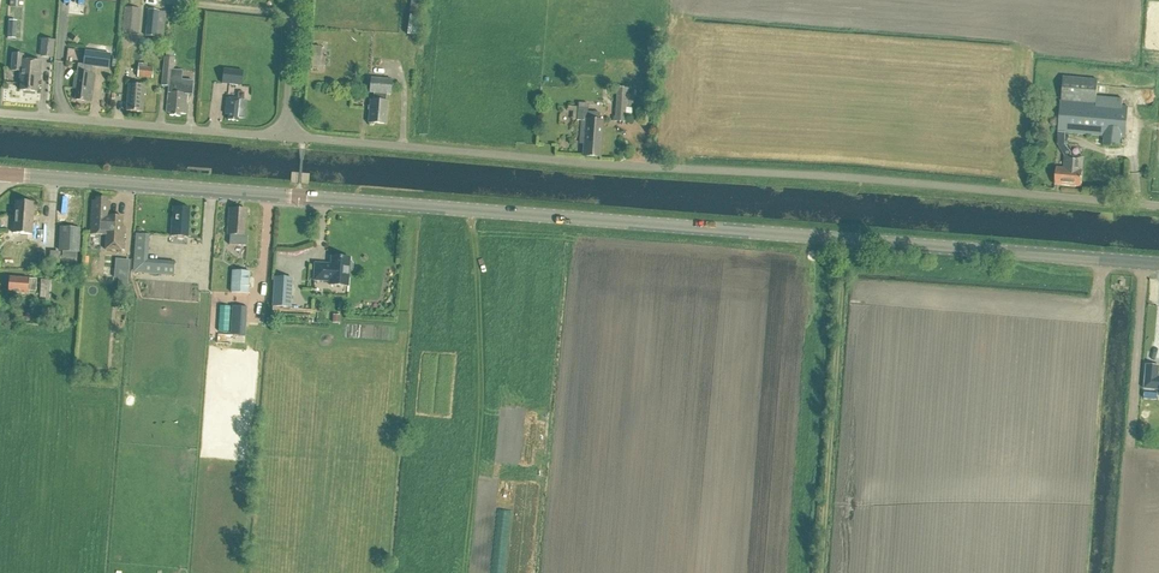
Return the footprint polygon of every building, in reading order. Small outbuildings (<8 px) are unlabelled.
[(23,9),(23,0),(10,0),(9,8),(23,9)] [(411,1),(410,16),(420,17),(422,3),(411,1)] [(121,33),(137,34),(140,10),(124,8),(121,33)] [(149,10),(146,36),(158,37),(161,11),(149,10)] [(418,37),(420,17),(410,16),(407,35),(418,37)] [(9,21),(8,39),(16,39),(17,21),(9,21)] [(43,40),(41,57),(52,58),(54,41),(43,40)] [(75,101),(85,102),(85,98),(90,99),(93,77),(91,77),(92,67),(108,69),(110,54),(85,51),(83,65),(78,64),(76,72),(75,72),(72,90),(76,90),(75,101)] [(41,63),(23,61),(23,55),(11,54),(9,72),(18,73),(17,80),(20,80),(19,91),(36,93),(37,83),(39,83),(41,63)] [(164,58),(161,86),(168,87),(172,87),(172,80),(174,59),(164,58)] [(138,67),(137,77),(153,79),(154,69),(138,67)] [(223,70),(222,84),(242,86),(243,72),(223,70)] [(1063,78),(1061,101),(1058,132),(1104,136),(1103,145),(1120,147),(1121,138),(1125,138),(1128,107),(1122,107),(1122,100),(1096,98),(1098,81),(1063,78)] [(168,93),(166,113),(169,114),(169,116),(180,117),(180,115),(185,115),(187,95),(192,96),(193,81),(172,80),(172,87),(168,87),(168,93)] [(368,124),(385,125),(387,104),(385,104),(386,96),(390,96),(391,82),(370,80),(369,94),(373,95),(372,103),(370,102),(368,124)] [(126,112),(142,113),(143,95),(145,96),(146,87),(128,86),(126,112)] [(614,122),(625,122),(625,118),(631,118),(632,109),(630,109),(630,105),(628,104),(629,89),(617,88),(614,122)] [(227,121),(238,122),(238,119),(244,119),(246,101),(243,101),(244,94),(238,94),(237,100),(226,99),(224,115),(228,116),(227,121)] [(578,104),(577,110),(576,122),(581,122),(580,144),(583,145),(582,157),(599,158),(602,123),(599,123),(599,114),(588,114),(588,110),(586,110),(587,104),(578,104)] [(1050,156),(1042,135),(1035,138),(1043,159),(1050,156)] [(1080,188),(1083,159),(1064,158),(1063,169),(1056,168),(1055,186),(1080,188)] [(123,218),(109,216),(110,203),(106,203),(107,200),(95,199),(95,202),(92,202),(89,235),(105,236),(104,250),(124,252),(126,228),(122,227),(123,218)] [(15,202),(13,234),(33,235),(35,203),(15,202)] [(188,230),(189,209),(172,208),(170,237),(187,238),(187,237),(190,237),(191,231),(188,230)] [(246,211),(229,210),(227,235),(229,235),(229,246),(246,247),(247,236),(244,236),(246,211)] [(152,213),(150,261),(173,262),(173,246),(165,245),(166,213),(152,213)] [(78,253),(79,229),(59,228),(58,252),(61,252),(63,253),(62,259),(76,260),(76,253),(78,253)] [(104,237),(85,237),(84,256),(103,256),(104,237)] [(50,252),(50,259),(50,267),(60,268),(61,252),(58,252),(50,252)] [(313,281),(329,282),(329,286),(347,287),(348,271),(350,271),(351,270),(352,270),(352,264),(351,264),(351,263),(349,262),(349,259),(331,258),(330,266),(314,264),(313,281)] [(50,259),(39,259),(39,266),(50,267),(50,259)] [(248,294),(250,272),(233,271),(231,293),(248,294)] [(230,274),(212,274),(212,300),(230,300),(230,274)] [(37,280),(10,278),(9,293),(28,294),(28,291),(36,291),(37,280)] [(292,280),(274,278),(272,305),(290,306),(292,280)] [(51,281),(41,280),(40,298),(50,298),(51,281)] [(245,336),(247,308),(247,307),(231,307),(229,335),(245,336)] [(212,313),(211,342),(222,342),(223,313),(212,313)] [(1144,389),(1158,391),(1158,366),(1146,365),(1144,389)]
